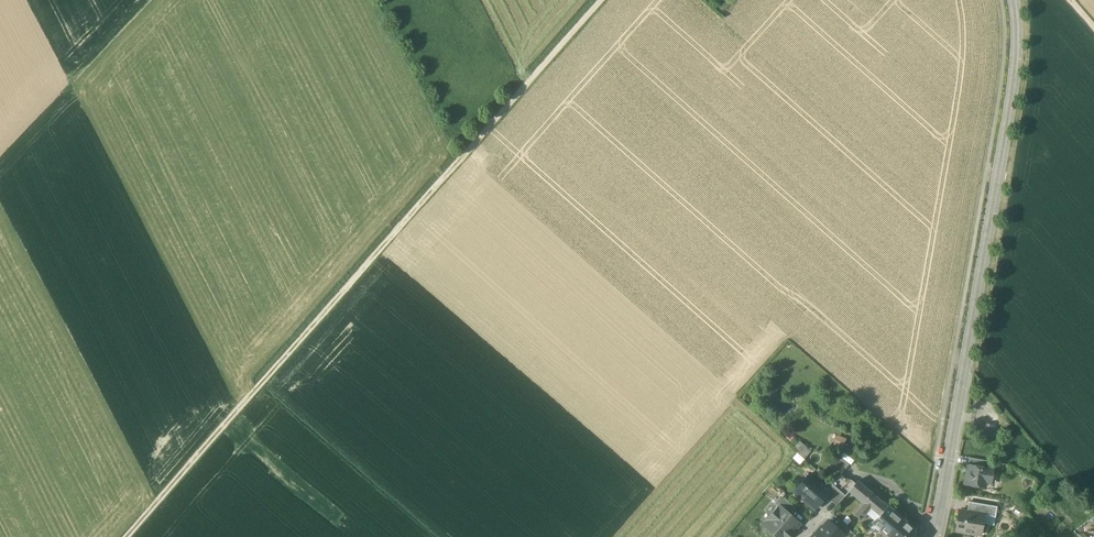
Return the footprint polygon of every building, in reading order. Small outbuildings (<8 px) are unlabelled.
[(810,452),(803,446),(797,453),(804,459),(810,452)] [(848,465),(836,455),(830,462),(842,472),(848,465)] [(992,462),(969,458),(968,466),(969,466),(991,469),(992,462)] [(991,469),(969,466),(972,467),(970,475),(967,478),(966,484),(985,487),(986,482),(990,483),(993,470),(991,469)] [(829,490),(810,474),(802,484),(805,487),(798,495),(814,509),(826,496),(830,491),(829,490)] [(853,486),(840,474),(831,483),(833,485),(845,496),(849,491),(853,486)] [(872,493),(858,481),(853,486),(849,491),(863,503),(872,493)] [(833,485),(829,490),(830,491),(826,496),(837,506),(845,496),(833,485)] [(887,507),(872,493),(863,503),(854,514),(860,519),(868,511),(870,512),(871,510),(879,516),(887,507)] [(796,508),(781,495),(774,503),(779,507),(780,506),(790,515),(796,508)] [(997,506),(973,502),(971,512),(985,514),(985,515),(995,517),(997,506)] [(780,506),(779,507),(766,522),(775,531),(773,533),(778,536),(789,536),(796,530),(795,529),(800,523),(790,515),(780,506)] [(905,520),(888,506),(887,507),(879,516),(872,522),(872,528),(881,529),(889,536),(905,520)] [(971,512),(960,510),(956,531),(971,534),(971,531),(982,533),(985,515),(985,514),(971,512)] [(828,520),(817,533),(821,536),(843,536),(844,536),(845,535),(837,528),(828,520)] [(916,530),(905,520),(889,536),(890,536),(914,536),(916,530)] [(842,522),(837,528),(845,535),(844,536),(845,536),(855,536),(856,535),(842,522)]
